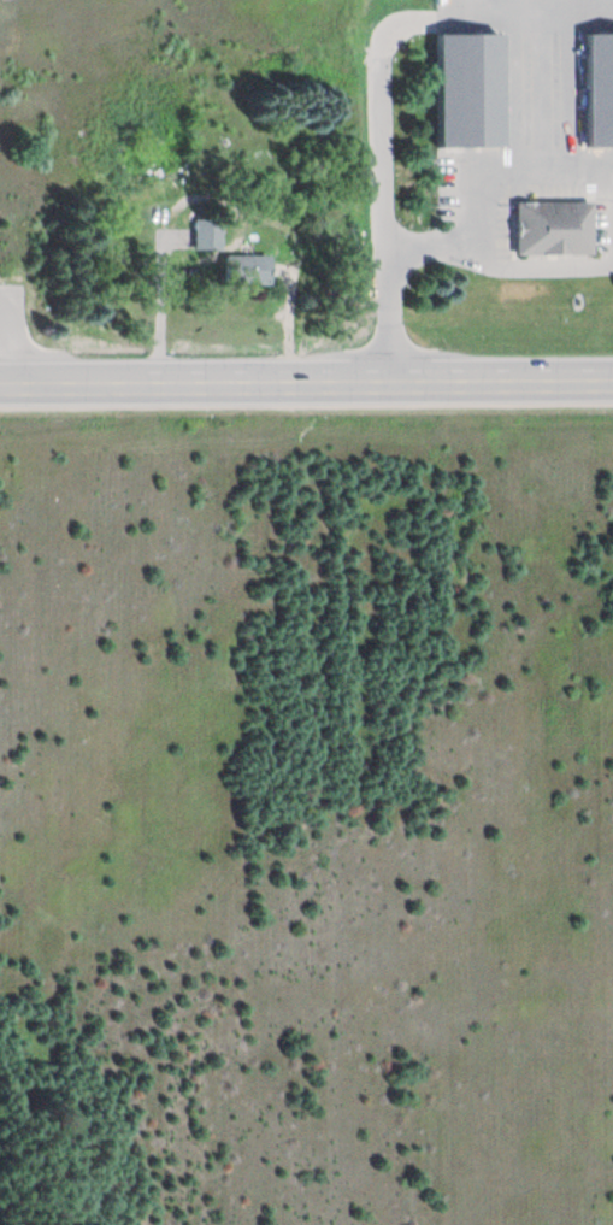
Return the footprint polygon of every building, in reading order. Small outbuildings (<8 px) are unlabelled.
[(583,143),(612,143),(612,34),(582,34),(583,143)] [(432,35),(433,145),(498,145),(497,35),(432,35)] [(590,200),(514,200),(514,252),(590,252),(590,200)] [(193,248),(219,248),(219,217),(193,217),(193,248)] [(264,253),(222,253),(222,281),(264,281),(264,253)]
